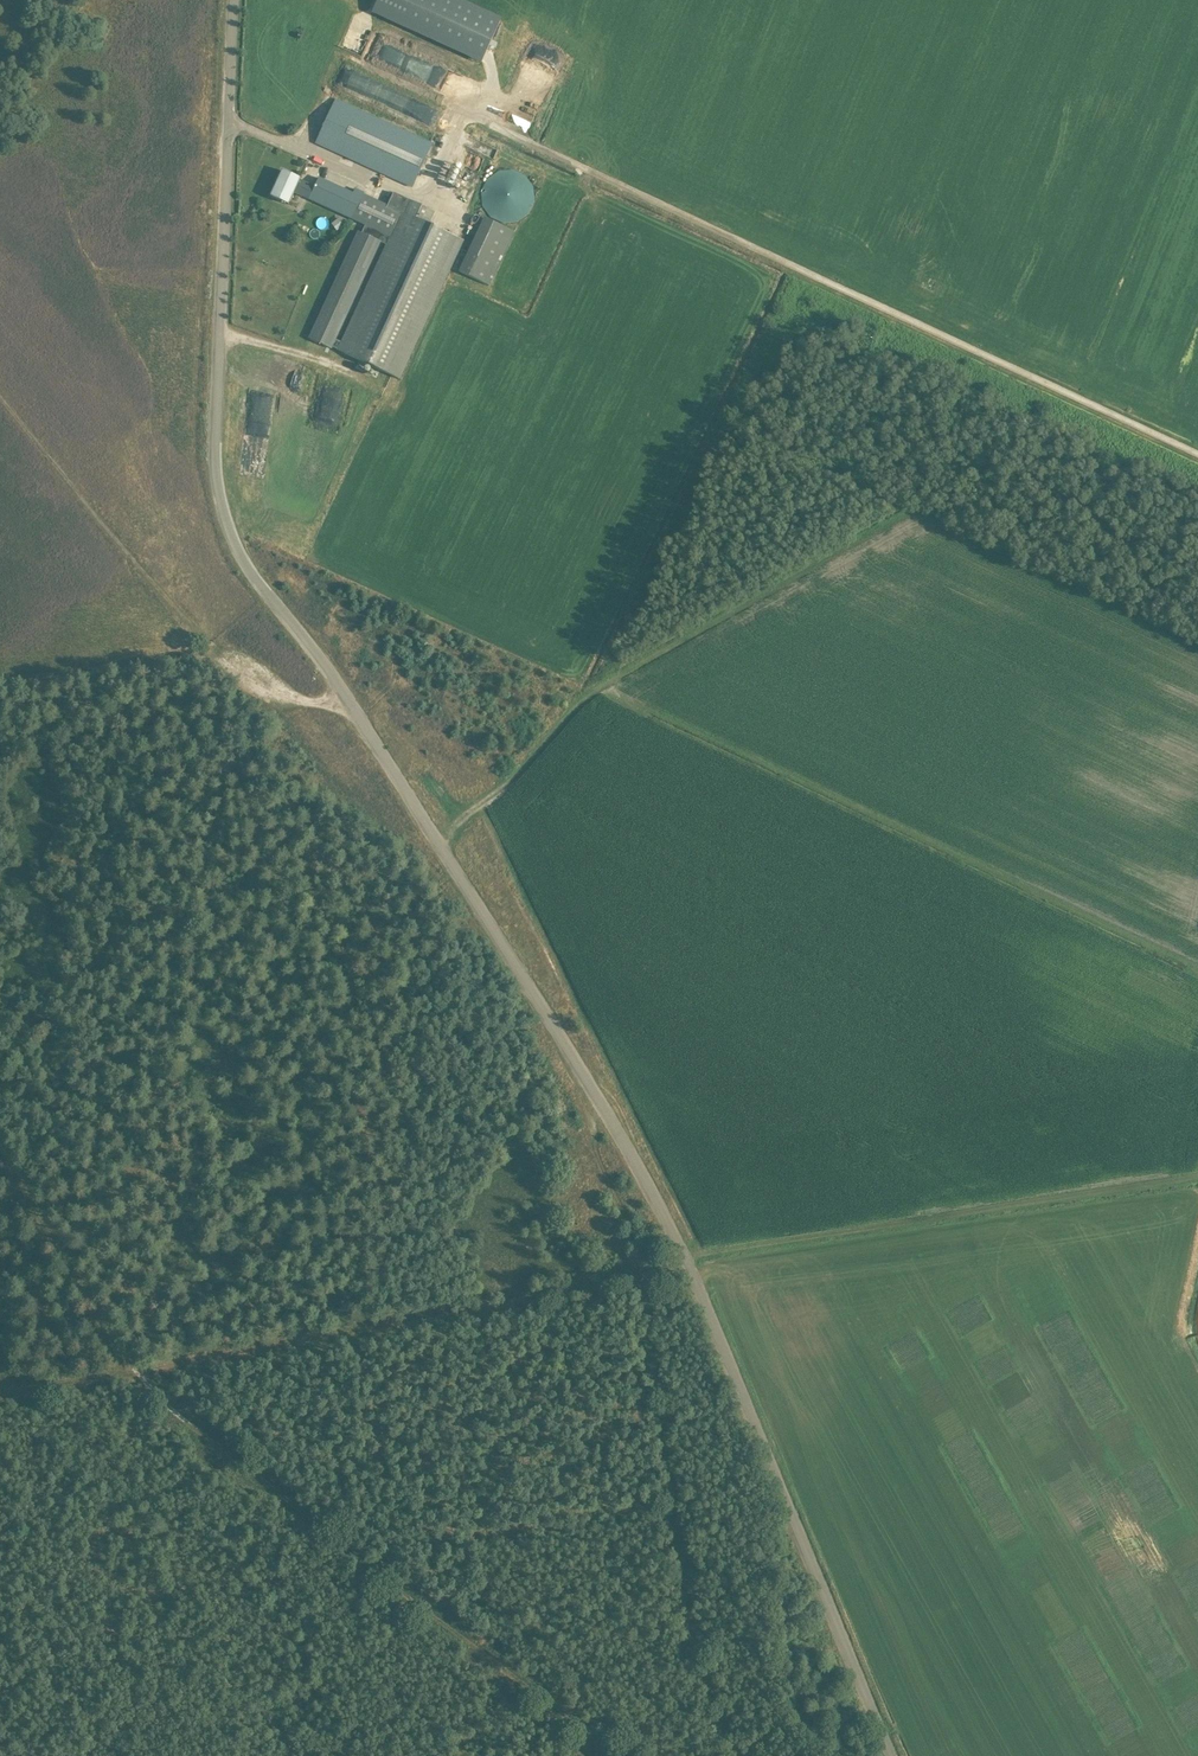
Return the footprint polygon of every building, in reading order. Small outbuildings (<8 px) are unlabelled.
[(457,0),(377,0),(372,11),(482,61),(501,20),(457,0)] [(432,144),(336,100),(316,143),(413,187),(432,144)] [(532,213),(526,169),(480,176),(487,220),(532,213)] [(294,192),(364,225),(360,232),(357,231),(308,338),(329,347),(378,240),(386,244),(337,350),(400,379),(464,240),(428,224),(434,211),(394,192),(387,205),(363,194),(364,192),(355,188),(352,193),(319,178),(315,187),(300,180),(300,179),(282,170),(270,196),(288,204),(294,192)] [(482,217),(459,273),(492,285),(514,230),(482,217)]
